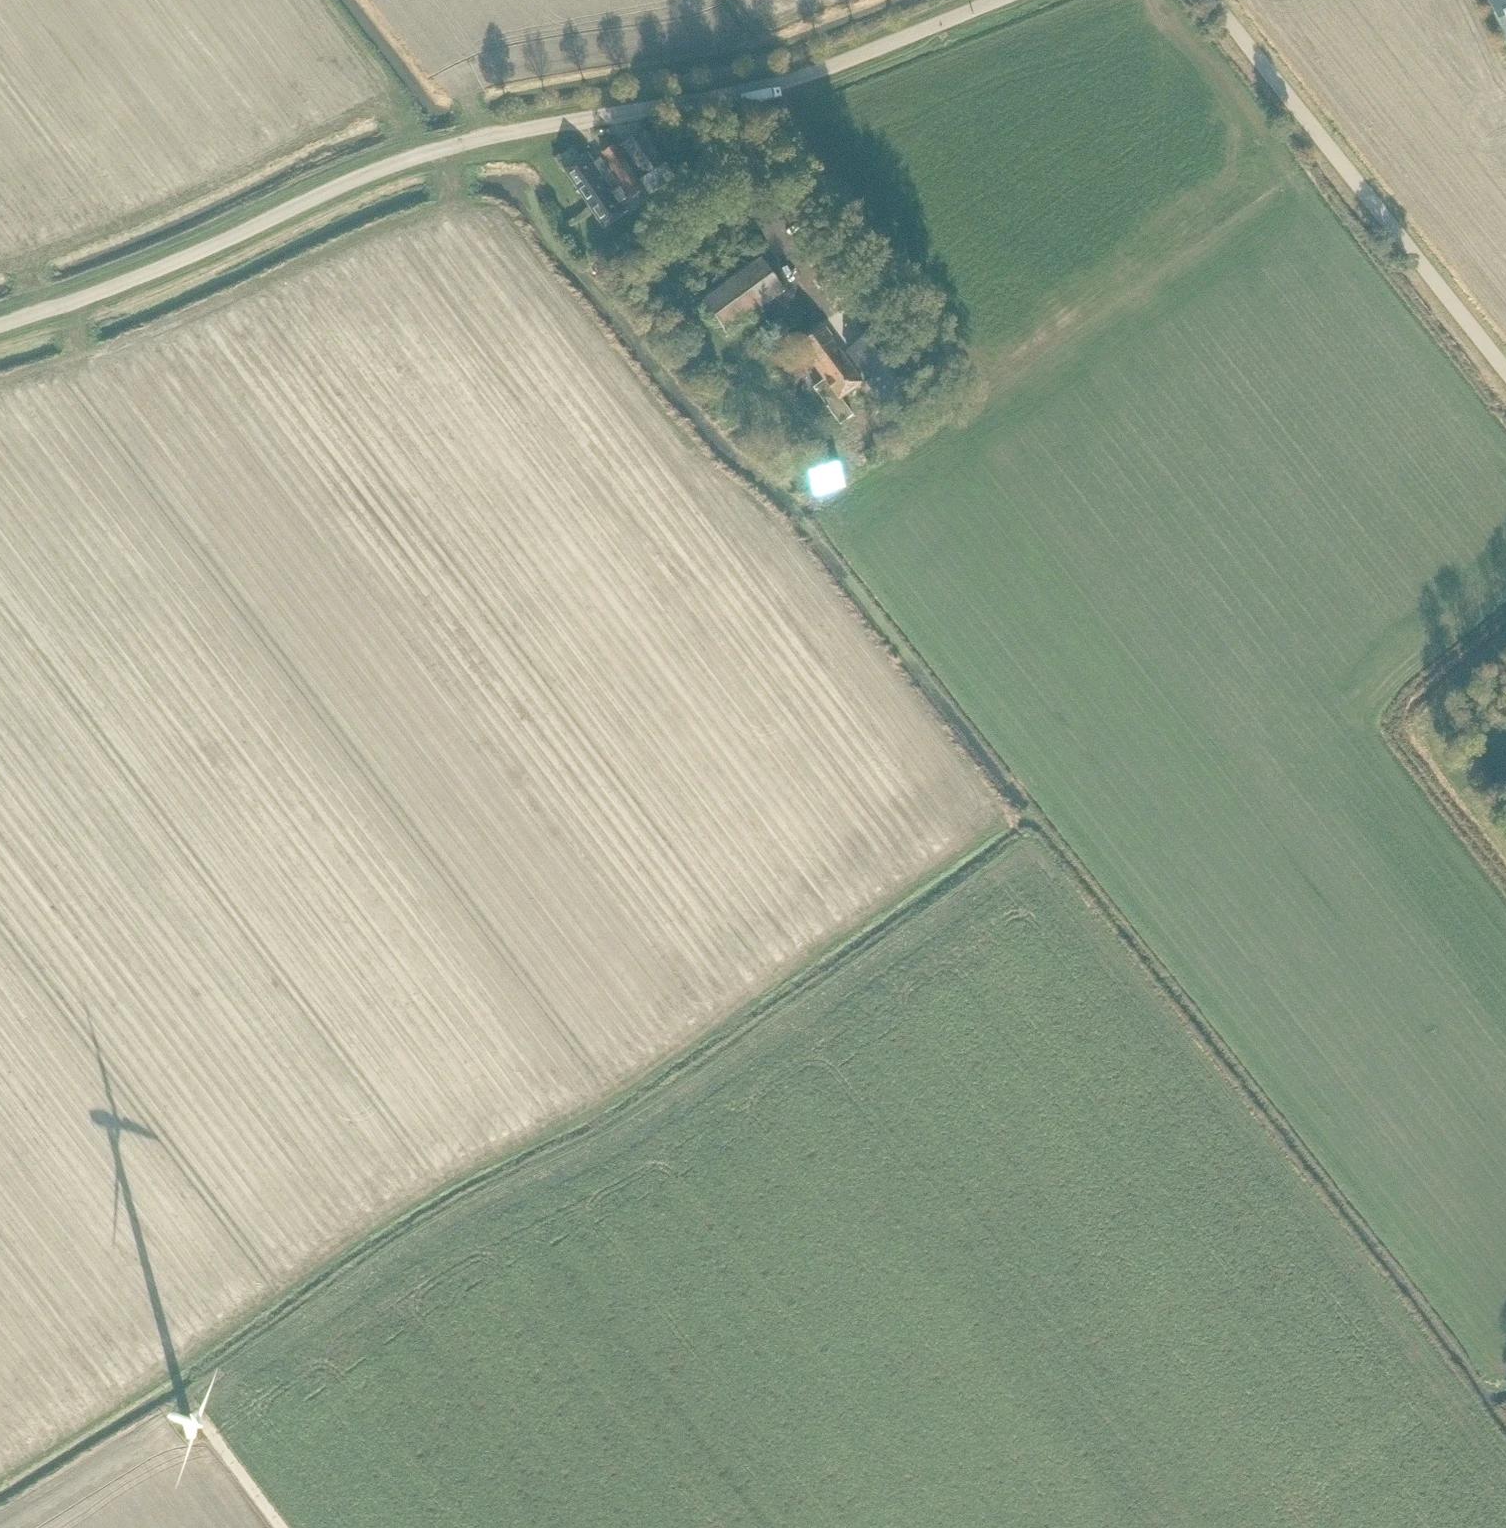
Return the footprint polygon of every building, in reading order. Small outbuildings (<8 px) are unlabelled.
[(1505,40),(1505,0),(1487,0),(1505,40)] [(706,139),(713,134),(702,120),(696,125),(706,139)] [(665,164),(644,131),(622,145),(643,178),(665,164)] [(624,183),(635,175),(615,146),(603,154),(624,183)] [(615,192),(608,183),(614,179),(600,160),(595,164),(588,154),(565,170),(591,209),(615,192)] [(676,179),(666,164),(640,181),(650,196),(676,179)] [(635,175),(624,183),(634,198),(646,190),(635,175)] [(591,209),(605,228),(628,212),(622,202),(627,199),(620,188),(615,192),(591,209)] [(728,334),(785,291),(761,259),(704,303),(728,334)] [(822,324),(798,341),(826,380),(814,389),(818,395),(824,403),(841,426),(842,425),(854,416),(842,399),(864,383),(822,324)] [(886,403),(922,377),(884,326),(849,352),(886,403)]
